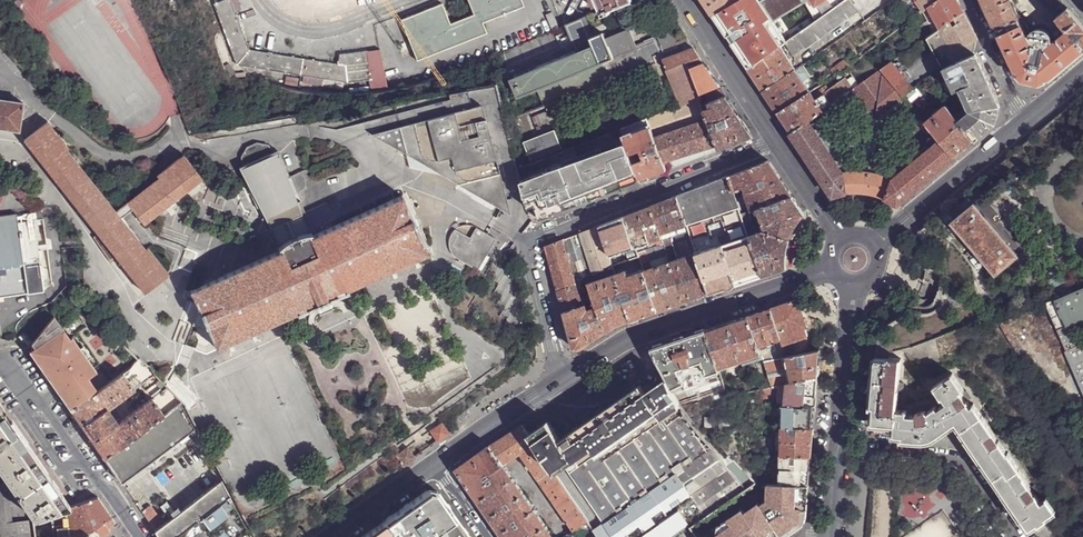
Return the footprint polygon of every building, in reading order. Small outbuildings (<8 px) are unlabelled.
[(213,6),(237,66),(298,75),(321,79),(344,81),(369,78),(367,51),(338,56),(338,65),(248,50),(229,0),(227,0),(213,6)] [(401,20),(417,62),(475,38),(473,33),(485,28),(484,23),(524,7),(522,0),(468,0),(474,15),(450,24),(442,4),(401,20)] [(602,14),(633,2),(632,0),(597,0),(602,14)] [(712,15),(737,0),(703,0),(707,6),(712,15)] [(712,15),(748,70),(780,47),(781,47),(785,44),(817,21),(846,0),(808,0),(819,17),(784,40),(767,13),(786,0),(737,0),(712,15)] [(817,21),(825,32),(857,9),(851,0),(846,0),(817,21)] [(922,12),(928,8),(938,0),(918,0),(915,2),(922,12)] [(940,29),(963,12),(956,0),(938,0),(928,8),(940,29)] [(1007,0),(981,0),(995,30),(1016,21),(1007,0)] [(1061,1),(1060,0),(1049,0),(1044,4),(1050,11),(1061,1)] [(1056,18),(1067,8),(1061,1),(1050,11),(1056,18)] [(922,12),(933,34),(940,29),(928,8),(922,12)] [(1067,8),(1056,18),(1067,31),(1082,49),(1082,27),(1067,8)] [(902,17),(907,23),(915,17),(910,11),(902,17)] [(940,29),(933,34),(928,37),(943,69),(975,54),(978,39),(963,12),(940,29)] [(566,25),(572,42),(593,34),(586,17),(566,25)] [(817,21),(785,44),(792,56),(825,32),(817,21)] [(1016,21),(995,30),(1013,71),(1017,73),(1017,75),(1021,80),(1039,84),(1045,81),(1045,79),(1049,79),(1066,65),(1082,51),(1082,49),(1067,31),(1054,42),(1053,42),(1053,41),(1051,41),(1049,35),(1048,34),(1044,31),(1044,30),(1043,30),(1038,29),(1038,31),(1034,31),(1031,32),(1027,37),(1025,37),(1023,37),(1017,22),(1016,21)] [(485,28),(473,33),(475,38),(487,33),(485,28)] [(609,63),(616,60),(622,74),(656,61),(653,54),(660,51),(654,38),(634,45),(628,31),(607,40),(605,35),(591,40),(576,47),(577,51),(577,53),(516,78),(512,79),(518,96),(537,89),(544,105),(614,77),(609,63)] [(672,31),(658,36),(664,51),(678,46),(672,31)] [(221,41),(215,44),(228,76),(234,75),(221,41)] [(663,60),(681,106),(699,98),(701,98),(700,94),(689,67),(704,62),(698,52),(695,47),(663,60)] [(757,82),(763,91),(795,70),(781,47),(780,47),(748,70),(757,82)] [(515,75),(516,78),(577,53),(577,51),(515,75)] [(999,107),(975,54),(943,69),(954,92),(960,90),(970,112),(958,121),(975,141),(996,124),(997,116),(999,107)] [(835,66),(840,72),(847,67),(851,65),(846,58),(835,66)] [(689,67),(700,94),(720,86),(712,74),(704,62),(689,67)] [(902,96),(912,88),(911,87),(906,80),(891,63),(880,71),(883,74),(900,94),(902,96)] [(830,69),(835,75),(840,72),(835,66),(830,69)] [(771,104),(777,113),(809,92),(795,70),(763,91),(771,104)] [(879,99),(883,74),(880,71),(859,85),(855,88),(876,120),(879,99)] [(892,100),(900,94),(883,74),(879,99),(892,100)] [(826,86),(812,95),(809,92),(777,113),(784,124),(790,133),(808,121),(853,89),(855,88),(859,85),(855,80),(850,85),(846,79),(829,90),(826,86)] [(727,96),(722,89),(707,95),(710,102),(710,103),(727,96)] [(704,110),(719,150),(752,137),(753,136),(744,123),(727,96),(710,103),(711,107),(704,110)] [(719,150),(704,110),(702,105),(699,98),(681,106),(647,119),(664,163),(669,161),(679,158),(690,154),(700,151),(703,150),(705,155),(714,152),(719,150)] [(19,131),(22,103),(0,100),(0,128),(19,131)] [(456,113),(378,133),(491,201),(507,197),(486,117),(477,119),(473,103),(454,108),(456,113)] [(965,149),(975,141),(958,121),(945,105),(925,123),(937,137),(944,131),(949,137),(942,143),(954,158),(965,149)] [(627,144),(640,181),(667,170),(664,163),(647,119),(621,129),(627,144)] [(852,193),(865,193),(868,174),(858,173),(843,173),(808,121),(790,133),(819,176),(832,197),(841,194),(852,193)] [(145,251),(138,243),(140,242),(123,218),(131,211),(143,227),(202,180),(189,164),(183,157),(157,177),(158,179),(139,194),(125,206),(118,211),(116,214),(67,151),(68,149),(47,122),(23,141),(64,191),(97,234),(93,237),(109,262),(116,258),(145,294),(169,276),(148,249),(145,251)] [(523,142),(530,160),(562,148),(555,130),(523,142)] [(262,218),(269,229),(271,228),(304,213),(299,201),(278,150),(276,151),(269,144),(258,141),(247,146),(241,155),(242,166),(240,167),(248,183),(260,206),(258,207),(263,217),(262,218)] [(892,180),(885,177),(888,166),(870,163),(868,174),(865,193),(868,193),(874,194),(886,199),(897,205),(941,169),(954,158),(942,143),(940,141),(892,180)] [(547,172),(521,182),(521,184),(528,209),(536,208),(537,214),(550,209),(552,215),(594,198),(640,181),(627,144),(603,153),(601,148),(546,170),(547,172)] [(775,169),(769,160),(729,176),(734,191),(745,188),(746,192),(781,179),(775,169)] [(677,196),(689,233),(697,254),(723,245),(749,236),(745,225),(742,215),(739,208),(736,196),(734,191),(729,176),(721,179),(694,189),(677,196)] [(746,192),(745,193),(752,211),(758,209),(792,196),(786,187),(781,179),(746,192)] [(248,183),(247,183),(257,207),(258,207),(260,206),(248,183)] [(736,196),(745,193),(746,192),(745,188),(734,191),(736,196)] [(736,196),(739,208),(742,215),(750,212),(752,211),(745,193),(736,196)] [(217,348),(298,311),(299,313),(316,305),(331,299),(348,291),(347,289),(428,252),(402,195),(312,235),(311,232),(309,232),(304,233),(298,235),(292,237),(286,241),(282,244),(280,246),(281,249),(191,290),(200,312),(198,311),(192,323),(209,330),(217,348)] [(651,206),(661,234),(662,239),(663,241),(689,233),(677,196),(660,202),(651,206)] [(765,231),(790,240),(792,234),(797,224),(804,215),(798,205),(792,196),(758,209),(764,230),(765,231)] [(507,197),(491,201),(511,212),(507,197)] [(952,212),(957,218),(973,204),(975,202),(972,199),(965,205),(961,204),(952,212)] [(973,204),(957,218),(951,223),(994,275),(1016,257),(973,204)] [(625,216),(636,248),(662,239),(661,234),(651,206),(637,211),(625,216)] [(550,209),(537,214),(539,220),(552,215),(550,209)] [(764,230),(758,209),(752,211),(750,212),(753,222),(754,226),(764,230)] [(742,215),(745,225),(753,222),(750,212),(742,215)] [(271,228),(280,246),(282,244),(286,241),(292,237),(298,235),(304,233),(309,232),(311,232),(304,213),(271,228)] [(40,261),(35,222),(19,224),(17,214),(0,216),(0,297),(44,291),(40,261)] [(599,226),(613,266),(639,257),(638,253),(636,248),(625,216),(599,226)] [(558,242),(546,246),(564,312),(582,306),(577,290),(581,288),(581,287),(580,285),(580,281),(583,278),(586,276),(613,267),(613,266),(599,226),(585,231),(558,242)] [(456,230),(452,236),(452,237),(451,242),(451,245),(451,248),(452,251),(453,253),(455,256),(457,258),(461,262),(486,276),(495,259),(487,255),(479,250),(488,234),(476,228),(471,238),(456,230)] [(776,272),(786,269),(786,264),(787,252),(790,240),(765,231),(764,230),(749,236),(763,277),(776,272)] [(710,294),(697,254),(689,233),(663,241),(664,244),(684,303),(699,298),(710,294)] [(488,234),(479,250),(487,255),(496,239),(488,234)] [(753,280),(763,277),(749,236),(723,245),(737,285),(753,280)] [(644,272),(657,312),(673,307),(684,303),(664,244),(638,253),(639,257),(644,272)] [(697,254),(710,294),(726,289),(737,285),(723,245),(697,254)] [(649,315),(657,312),(644,272),(639,257),(613,266),(613,267),(616,275),(631,321),(649,315)] [(1066,273),(1048,280),(1055,295),(1072,287),(1066,273)] [(584,297),(592,295),(595,302),(600,301),(602,306),(597,308),(608,332),(618,325),(627,322),(631,321),(616,275),(588,284),(589,285),(581,287),(581,288),(584,297)] [(1082,391),(1082,343),(1078,345),(1069,326),(1082,320),(1082,287),(1045,304),(1054,324),(1082,391)] [(319,307),(323,313),(333,309),(330,302),(332,301),(331,299),(316,305),(317,308),(319,307)] [(804,320),(797,300),(795,300),(771,309),(781,339),(783,345),(807,336),(805,329),(807,329),(804,320)] [(799,301),(797,300),(804,320),(808,319),(808,317),(808,315),(806,311),(802,305),(799,301)] [(574,349),(580,349),(596,339),(608,332),(597,308),(597,307),(596,307),(593,301),(587,304),(586,304),(582,306),(564,312),(574,349)] [(756,314),(748,317),(758,347),(767,344),(781,339),(771,309),(756,314)] [(34,341),(28,349),(31,354),(34,352),(41,361),(43,359),(47,365),(41,369),(50,381),(71,411),(97,392),(88,379),(96,373),(69,340),(72,338),(53,317),(52,320),(34,341)] [(728,323),(741,361),(760,354),(758,347),(748,317),(736,321),(728,323)] [(715,328),(706,331),(719,368),(741,361),(728,323),(715,328)] [(726,389),(719,368),(706,331),(677,340),(652,349),(668,380),(680,405),(693,401),(694,404),(699,402),(695,389),(699,387),(702,397),(726,389)] [(25,333),(21,337),(21,338),(28,349),(34,341),(25,333)] [(763,362),(787,357),(783,345),(781,339),(767,344),(758,347),(760,354),(763,362)] [(819,351),(788,357),(787,357),(763,362),(772,387),(817,377),(818,362),(819,351)] [(34,352),(31,354),(41,369),(47,365),(43,359),(41,361),(34,352)] [(97,392),(71,411),(87,434),(104,458),(181,402),(154,375),(155,374),(150,364),(148,364),(140,357),(139,357),(128,370),(97,392)] [(1041,504),(1036,496),(1040,494),(1036,486),(1031,489),(1025,480),(1026,479),(1009,454),(1008,455),(1002,445),(1008,442),(1002,432),(996,436),(975,405),(972,407),(968,403),(972,400),(967,393),(964,395),(963,394),(964,392),(953,376),(933,389),(941,401),(943,400),(946,405),(938,410),(935,407),(926,413),(925,411),(923,405),(913,408),(915,414),(914,417),(906,416),(906,412),(896,411),(897,392),(902,393),(903,384),(898,383),(899,360),(874,358),(871,408),(873,408),(872,424),(882,425),(895,426),(894,436),(902,436),(902,440),(913,441),(922,442),(932,441),(935,439),(956,424),(971,447),(971,448),(978,458),(979,457),(981,460),(1010,503),(1009,504),(1012,509),(1015,513),(1016,513),(1029,531),(1037,526),(1038,528),(1047,522),(1046,520),(1055,513),(1047,500),(1041,504)] [(816,390),(817,377),(772,387),(761,390),(759,405),(766,405),(774,405),(815,406),(816,390)] [(554,430),(548,422),(529,436),(555,473),(565,467),(598,514),(709,437),(699,426),(680,405),(668,380),(653,390),(646,395),(644,392),(643,390),(640,387),(604,411),(600,415),(596,417),(561,440),(554,430)] [(646,395),(653,390),(649,385),(643,390),(644,392),(646,395)] [(104,458),(121,483),(172,446),(197,428),(186,406),(181,402),(104,458)] [(774,409),(773,416),(781,416),(781,428),(813,428),(814,415),(815,406),(774,405),(774,409)] [(594,413),(596,417),(600,415),(604,411),(602,408),(594,413)] [(10,477),(7,479),(10,483),(12,481),(20,492),(22,494),(28,503),(25,506),(29,510),(32,508),(39,518),(71,507),(62,494),(39,461),(5,414),(0,417),(0,463),(10,477)] [(715,427),(715,416),(706,416),(705,427),(715,427)] [(731,417),(721,417),(720,426),(730,427),(731,417)] [(430,431),(438,442),(448,435),(440,424),(430,431)] [(414,425),(407,430),(407,431),(410,436),(418,431),(415,425),(414,426),(414,425)] [(490,446),(503,465),(520,453),(574,530),(588,520),(555,473),(529,436),(522,425),(508,434),(490,446)] [(779,455),(811,455),(812,440),(813,428),(781,428),(774,428),(774,455),(779,455)] [(709,437),(598,514),(604,523),(676,472),(706,516),(755,483),(759,482),(747,473),(729,454),(726,456),(709,437)] [(456,469),(479,501),(512,478),(503,465),(490,446),(472,458),(456,469)] [(415,458),(408,447),(402,451),(397,455),(405,466),(415,458)] [(779,483),(808,484),(810,467),(811,455),(779,455),(779,483)] [(593,530),(599,536),(670,536),(689,524),(691,526),(706,516),(676,472),(604,523),(593,530)] [(491,518),(501,533),(535,510),(513,478),(512,478),(479,501),(491,518)] [(163,524),(151,507),(142,513),(158,536),(159,536),(175,536),(232,495),(224,479),(212,488),(179,513),(163,524)] [(805,523),(808,484),(779,483),(759,482),(755,483),(706,516),(691,526),(698,536),(785,536),(805,523)] [(34,520),(12,523),(8,483),(0,484),(0,536),(36,536),(34,520)] [(456,517),(437,490),(430,488),(405,506),(386,520),(397,536),(418,536),(419,536),(418,535),(423,532),(418,525),(422,523),(425,527),(424,528),(430,536),(456,517)] [(243,516),(232,495),(175,536),(254,536),(243,516)] [(96,527),(101,534),(109,529),(108,527),(115,522),(98,498),(71,507),(39,518),(34,519),(34,520),(36,536),(56,536),(86,534),(88,532),(96,527)] [(546,525),(535,510),(501,533),(504,536),(529,536),(546,525)] [(604,523),(598,514),(588,521),(593,530),(604,523)] [(456,517),(430,536),(429,536),(470,536),(467,532),(456,517)] [(386,520),(381,523),(361,536),(397,536),(386,520)] [(430,536),(424,528),(425,527),(422,523),(418,525),(423,532),(418,535),(419,536),(418,536),(429,536),(430,536)] [(551,533),(546,525),(529,536),(554,536),(551,533)]
